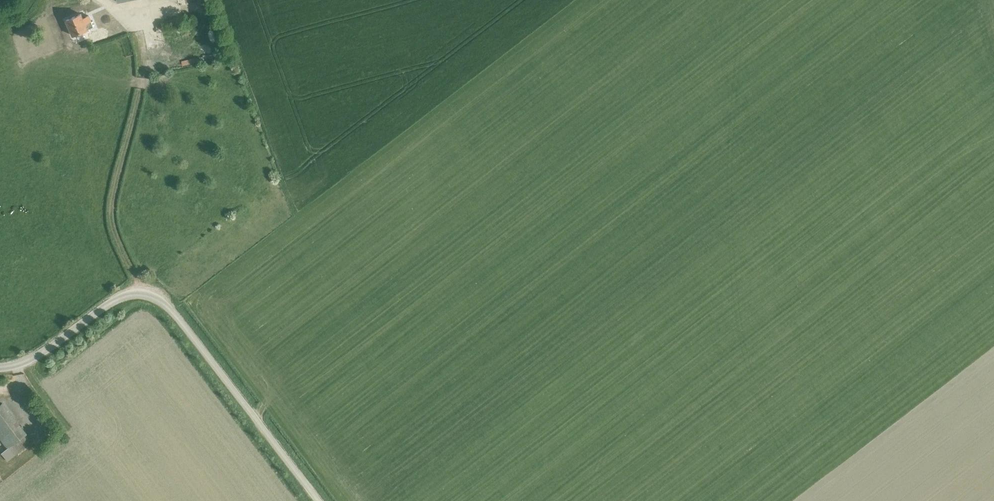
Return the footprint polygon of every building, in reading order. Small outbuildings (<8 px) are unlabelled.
[(91,23),(94,22),(90,15),(82,18),(80,14),(66,20),(72,35),(93,26),(91,23)] [(180,26),(164,30),(166,36),(182,32),(180,26)] [(32,442),(25,433),(25,434),(1,403),(0,404),(0,438),(7,447),(9,447),(15,455),(32,442)]
